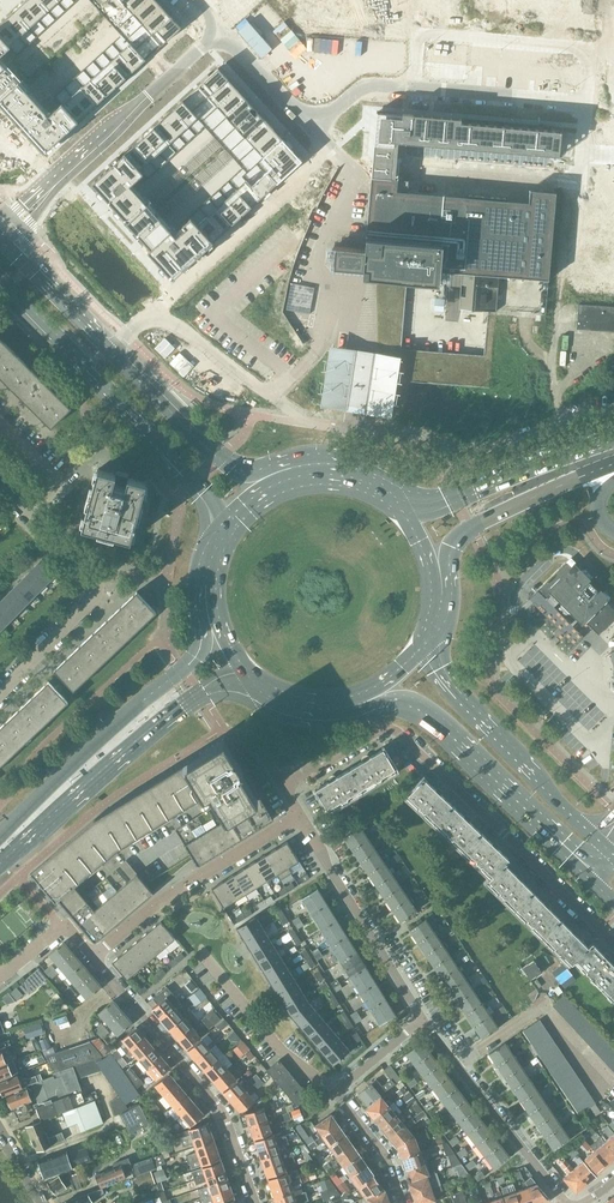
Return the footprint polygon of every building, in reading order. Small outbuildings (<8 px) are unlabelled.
[(22,2),(38,19),(47,10),(38,0),(25,0),(22,2)] [(47,10),(57,2),(55,0),(38,0),(47,10)] [(138,9),(148,0),(130,0),(138,9)] [(138,9),(147,19),(162,6),(156,0),(148,0),(138,9)] [(583,24),(585,0),(575,0),(573,23),(583,24)] [(22,2),(13,11),(28,28),(38,19),(22,2)] [(162,6),(147,19),(156,29),(171,16),(162,6)] [(13,11),(3,20),(18,37),(28,28),(13,11)] [(171,16),(156,29),(166,40),(181,27),(171,16)] [(0,23),(0,35),(9,45),(18,37),(3,20),(0,23)] [(10,46),(9,45),(0,35),(0,56),(10,46)] [(130,42),(120,51),(135,68),(145,59),(130,42)] [(120,51),(110,60),(126,77),(135,68),(120,51)] [(110,60),(101,69),(116,86),(126,77),(110,60)] [(29,133),(44,151),(78,121),(62,104),(62,103),(48,115),(0,62),(0,102),(29,133)] [(218,68),(198,85),(209,97),(213,92),(228,79),(218,68)] [(101,69),(91,78),(106,95),(116,86),(101,69)] [(91,78),(81,86),(97,103),(106,95),(91,78)] [(228,79),(213,92),(222,102),(237,89),(228,79)] [(81,86),(72,95),(87,112),(97,103),(81,86)] [(237,89),(222,102),(231,112),(246,99),(237,89)] [(72,95),(62,104),(78,121),(87,112),(72,95)] [(246,99),(231,112),(241,122),(255,109),(246,99)] [(182,100),(172,109),(188,126),(198,116),(182,100)] [(172,109),(162,118),(178,135),(188,126),(172,109)] [(255,109),(241,122),(250,132),(264,119),(255,109)] [(377,111),(372,161),(393,163),(394,141),(559,155),(561,130),(461,122),(461,118),(377,111)] [(162,118),(153,126),(169,143),(178,135),(162,118)] [(264,119),(250,132),(250,133),(259,142),(273,129),(265,119),(264,119)] [(153,126),(144,135),(159,152),(169,143),(153,126)] [(273,129),(259,142),(268,152),(283,139),(273,129)] [(144,135),(133,144),(149,161),(159,152),(144,135)] [(277,162),(262,175),(272,186),(283,176),(287,173),(302,160),(283,139),(268,152),(277,162)] [(133,144),(125,153),(140,169),(149,161),(133,144)] [(125,153),(91,183),(150,247),(147,250),(172,278),(213,241),(198,224),(190,216),(182,223),(185,227),(176,235),(130,185),(143,173),(140,169),(125,153)] [(370,269),(369,273),(376,274),(376,278),(378,343),(378,355),(394,357),(391,375),(489,383),(495,311),(496,311),(499,275),(529,278),(548,280),(556,192),(530,190),(529,203),(522,203),(505,201),(506,198),(469,195),(468,198),(460,197),(396,192),(397,179),(371,177),(366,239),(375,240),(374,249),(335,246),(335,248),(327,247),(326,259),(334,259),(333,262),(334,262),(333,266),(370,269)] [(246,179),(236,189),(252,206),(262,196),(246,179)] [(446,191),(446,182),(424,181),(424,190),(446,191)] [(236,189),(226,198),(241,215),(252,206),(236,189)] [(226,198),(216,207),(232,224),(241,215),(226,198)] [(216,207),(207,215),(222,232),(232,224),(216,207)] [(207,215),(198,224),(213,241),(222,232),(207,215)] [(314,288),(291,285),(286,309),(310,314),(314,288)] [(613,331),(613,306),(578,304),(576,328),(613,331)] [(17,355),(4,341),(0,345),(0,372),(17,355)] [(394,357),(378,355),(365,353),(337,348),(328,405),(347,408),(356,410),(385,414),(391,375),(394,357)] [(11,388),(31,368),(17,355),(0,372),(0,378),(11,388)] [(11,388),(24,401),(44,381),(31,368),(11,388)] [(24,401),(38,415),(57,395),(44,381),(24,401)] [(57,395),(38,415),(51,428),(71,408),(57,395)] [(98,469),(87,507),(82,527),(131,540),(146,482),(98,469)] [(32,569),(46,583),(57,573),(55,571),(55,570),(54,569),(53,569),(42,558),(32,569)] [(32,569),(21,580),(36,594),(46,583),(32,569)] [(541,603),(549,611),(562,598),(570,606),(599,635),(613,619),(613,609),(604,599),(606,597),(580,572),(578,573),(574,569),(541,603)] [(21,580),(11,591),(25,605),(36,594),(21,580)] [(11,591),(0,601),(15,616),(25,605),(11,591)] [(137,591),(123,604),(142,625),(156,612),(137,591)] [(0,601),(0,622),(4,626),(15,616),(0,601)] [(123,604),(109,617),(129,638),(142,625),(123,604)] [(109,617),(95,630),(115,651),(129,638),(109,617)] [(95,630),(82,643),(101,664),(115,651),(95,630)] [(82,643),(68,656),(87,677),(101,664),(82,643)] [(87,677),(68,656),(54,669),(73,690),(87,677)] [(49,681),(35,694),(54,714),(68,701),(49,681)] [(35,694),(21,707),(40,727),(54,714),(35,694)] [(21,707),(7,720),(27,740),(40,727),(21,707)] [(0,727),(0,740),(13,753),(27,740),(7,720),(0,727)] [(274,818),(224,738),(94,818),(30,870),(56,899),(57,898),(95,942),(153,892),(137,873),(94,909),(74,884),(116,848),(203,794),(219,819),(209,826),(211,828),(184,844),(197,865),(274,818)] [(13,753),(0,740),(0,765),(13,753)] [(363,761),(349,769),(361,789),(375,781),(376,782),(382,778),(381,777),(395,769),(383,749),(369,757),(367,755),(362,758),(363,761)] [(330,781),(315,789),(327,809),(341,801),(342,802),(347,798),(348,798),(347,797),(361,789),(349,769),(335,777),(334,775),(328,778),(330,781)] [(437,822),(453,806),(441,794),(443,792),(438,787),(436,790),(424,778),(408,794),(420,806),(420,807),(425,812),(426,811),(437,822)] [(453,806),(437,822),(449,833),(448,834),(453,839),(454,838),(466,849),(481,833),(469,821),(471,819),(466,814),(464,816),(453,806)] [(344,837),(352,849),(368,838),(364,832),(367,830),(363,824),(344,837)] [(481,833),(466,849),(477,860),(477,861),(482,866),(482,865),(493,875),(489,879),(490,880),(509,859),(497,848),(499,846),(495,841),(493,843),(481,833)] [(352,849),(360,861),(376,850),(372,844),(375,842),(371,836),(368,838),(352,849)] [(287,841),(276,848),(291,873),(292,872),(289,867),(299,861),(287,841)] [(276,848),(265,855),(281,879),(291,873),(276,848)] [(360,861),(368,873),(384,862),(380,856),(383,854),(379,848),(376,850),(360,861)] [(265,855),(255,861),(267,881),(277,875),(280,880),(281,879),(265,855)] [(509,859),(490,880),(501,891),(500,892),(505,897),(506,896),(517,907),(533,892),(521,880),(524,878),(519,873),(517,875),(505,864),(510,860),(509,859)] [(368,873),(377,885),(393,874),(388,868),(391,866),(387,860),(384,862),(368,873)] [(255,861),(244,868),(256,887),(267,881),(255,861)] [(244,868),(234,874),(246,894),(256,887),(244,868)] [(377,885),(385,897),(401,886),(396,880),(399,878),(395,872),(393,874),(377,885)] [(307,873),(299,878),(302,883),(310,878),(307,873)] [(233,874),(223,881),(235,901),(246,894),(234,874),(233,875),(233,874)] [(224,908),(235,901),(223,881),(212,888),(224,908)] [(295,887),(292,882),(285,887),(288,891),(295,887)] [(385,897),(393,909),(409,898),(404,892),(407,890),(403,884),(401,886),(385,897)] [(288,891),(285,887),(278,891),(281,896),(288,891)] [(317,888),(302,898),(311,914),(327,904),(317,889),(318,889),(317,888)] [(533,892),(517,907),(528,919),(527,920),(532,925),(533,924),(545,935),(560,919),(549,908),(551,906),(546,901),(544,903),(533,892)] [(271,895),(264,900),(267,904),(274,900),(271,895)] [(409,898),(393,909),(401,921),(417,910),(413,904),(415,902),(411,896),(409,898)] [(267,904),(264,900),(257,904),(260,909),(267,904)] [(327,904),(311,914),(321,930),(337,920),(336,920),(327,905),(327,904)] [(280,917),(284,914),(280,907),(275,910),(280,917)] [(253,913),(250,909),(243,913),(246,918),(253,913)] [(246,918),(243,913),(236,917),(239,922),(246,918)] [(289,921),(284,914),(280,917),(284,924),(289,921)] [(256,916),(237,928),(243,939),(244,939),(263,927),(256,916)] [(301,920),(298,916),(292,920),(295,924),(301,920)] [(410,929),(418,941),(434,931),(430,925),(433,922),(429,917),(410,929)] [(560,919),(545,935),(556,946),(555,947),(560,952),(561,951),(572,963),(593,943),(592,942),(588,947),(577,935),(579,933),(574,929),(572,931),(560,919)] [(151,929),(166,947),(176,938),(161,920),(151,929)] [(301,920),(295,924),(298,929),(304,925),(301,920)] [(337,920),(321,930),(331,946),(347,936),(346,936),(337,921),(337,920)] [(263,927),(244,939),(250,950),(270,938),(263,927)] [(141,937),(156,955),(166,947),(151,929),(141,937)] [(298,936),(293,929),(289,931),(293,938),(298,936)] [(418,941),(426,953),(442,943),(438,936),(441,934),(437,929),(434,931),(418,941)] [(298,936),(293,938),(297,945),(302,943),(298,936)] [(347,936),(331,946),(341,961),(356,952),(356,951),(356,952),(346,936),(347,936)] [(132,945),(147,963),(156,955),(141,937),(132,945)] [(270,938),(250,950),(257,961),(276,949),(270,938)] [(426,953),(434,965),(450,955),(446,948),(449,946),(445,941),(442,943),(426,953)] [(59,965),(73,953),(64,942),(49,954),(59,965)] [(572,963),(573,963),(577,959),(588,970),(587,971),(592,976),(593,975),(604,986),(613,977),(613,965),(608,959),(611,957),(606,952),(604,954),(593,943),(572,963)] [(122,953),(137,971),(147,963),(132,945),(122,953)] [(318,947),(312,951),(314,956),(320,952),(318,947)] [(276,949),(257,961),(263,971),(283,959),(276,949)] [(311,957),(306,950),(302,953),(306,960),(311,957)] [(181,952),(175,958),(179,962),(185,957),(181,952)] [(323,956),(320,952),(314,956),(317,960),(323,956)] [(356,952),(341,961),(350,977),(366,967),(356,952),(357,952),(356,952)] [(59,965),(68,976),(83,964),(73,953),(59,965)] [(122,953),(112,962),(127,979),(137,971),(122,953)] [(434,965),(442,977),(458,967),(454,960),(457,958),(453,953),(450,955),(434,965)] [(311,957),(306,960),(310,967),(315,964),(311,957)] [(179,962),(175,958),(169,963),(172,967),(179,962)] [(283,959),(263,971),(270,982),(289,970),(283,959)] [(45,970),(48,974),(55,968),(51,964),(45,970)] [(68,976),(78,987),(92,975),(83,964),(68,976)] [(442,977),(450,989),(466,979),(462,972),(465,970),(461,965),(458,967),(442,977)] [(366,967),(350,977),(360,993),(376,983),(375,983),(366,968),(366,967)] [(25,980),(29,994),(47,978),(39,968),(25,980)] [(55,968),(48,974),(52,978),(58,973),(55,968)] [(163,969),(156,974),(160,978),(166,973),(163,969)] [(289,970),(270,982),(276,992),(276,993),(296,980),(289,970)] [(319,971),(315,974),(319,981),(324,978),(319,971)] [(160,978),(156,974),(150,979),(154,983),(160,978)] [(92,975),(78,987),(87,998),(102,986),(92,975)] [(450,989),(458,1001),(474,991),(470,984),(473,982),(469,977),(466,979),(450,989)] [(604,986),(613,997),(613,977),(604,986)] [(191,979),(185,984),(192,992),(197,987),(191,979)] [(337,979),(331,983),(334,987),(340,983),(337,979)] [(296,980),(276,993),(283,1003),(303,991),(296,980)] [(326,982),(319,986),(322,991),(329,986),(326,982)] [(342,988),(340,983),(334,987),(336,991),(342,988)] [(376,983),(360,993),(370,1009),(386,999),(385,999),(376,984),(376,983)] [(144,985),(137,991),(140,995),(147,989),(144,985)] [(63,992),(67,996),(74,991),(70,986),(63,992)] [(152,1009),(161,1019),(175,1006),(180,1002),(167,986),(153,998),(157,1004),(152,1009)] [(11,992),(17,1000),(23,994),(17,987),(11,992)] [(200,988),(188,997),(195,1006),(206,997),(200,988)] [(458,1001),(466,1013),(482,1002),(478,996),(481,994),(477,988),(474,991),(458,1001)] [(335,997),(331,990),(326,993),(331,1000),(335,997)] [(74,991),(67,996),(70,1000),(77,994),(74,991)] [(303,991),(283,1003),(291,1016),(292,1017),(309,1002),(303,991)] [(553,1005),(559,1010),(569,1000),(564,995),(553,1005)] [(335,997),(331,1000),(335,1007),(340,1004),(335,997)] [(386,999),(370,1009),(380,1025),(396,1015),(395,1014),(395,1015),(385,999),(386,999)] [(99,1012),(108,1023),(123,1011),(113,1000),(99,1012)] [(466,1013),(474,1025),(490,1014),(486,1008),(489,1006),(485,1000),(482,1002),(466,1013)] [(559,1010),(564,1016),(575,1006),(569,1000),(559,1010)] [(317,1011),(309,1002),(292,1017),(299,1026),(300,1026),(317,1011)] [(161,1019),(169,1029),(183,1016),(175,1006),(161,1019)] [(564,1016),(569,1022),(580,1012),(575,1006),(564,1016)] [(212,1009),(205,1015),(213,1025),(221,1019),(212,1009)] [(353,1019),(359,1015),(357,1010),(350,1014),(353,1019)] [(108,1023),(118,1034),(132,1022),(123,1011),(108,1023)] [(325,1021),(317,1011),(300,1026),(308,1035),(308,1036),(325,1021)] [(349,1018),(344,1011),(340,1014),(344,1021),(349,1018)] [(490,1014),(474,1025),(482,1038),(498,1027),(494,1020),(497,1018),(493,1012),(490,1014)] [(569,1022),(575,1027),(585,1017),(580,1012),(569,1022)] [(353,1019),(356,1023),(362,1019),(359,1015),(353,1019)] [(169,1029),(178,1039),(192,1026),(183,1016),(169,1029)] [(575,1027),(580,1033),(591,1023),(585,1017),(575,1027)] [(349,1018),(344,1021),(348,1028),(353,1025),(349,1018)] [(229,1024),(225,1019),(217,1025),(221,1030),(229,1024)] [(523,1030),(528,1037),(544,1026),(539,1020),(523,1030)] [(42,1021),(25,1026),(28,1036),(45,1031),(42,1021)] [(325,1021),(308,1036),(316,1045),(333,1030),(325,1021)] [(102,1023),(95,1029),(98,1032),(105,1027),(102,1023)] [(580,1033),(585,1039),(596,1029),(591,1023),(580,1033)] [(192,1026),(178,1039),(186,1049),(200,1037),(192,1026)] [(528,1037),(532,1043),(548,1032),(544,1026),(528,1037)] [(105,1027),(98,1032),(102,1037),(109,1032),(105,1027)] [(122,1056),(126,1053),(145,1037),(136,1027),(122,1039),(125,1043),(112,1053),(118,1060),(122,1056)] [(585,1039),(591,1045),(601,1035),(596,1029),(585,1039)] [(333,1030),(316,1045),(324,1054),(324,1055),(341,1040),(333,1030)] [(241,1039),(234,1031),(229,1036),(236,1044),(241,1039)] [(362,1039),(357,1032),(352,1035),(357,1042),(362,1039)] [(532,1043),(536,1049),(552,1039),(548,1032),(532,1043)] [(591,1045),(596,1050),(607,1040),(601,1035),(591,1045)] [(145,1037),(126,1053),(129,1057),(134,1053),(139,1059),(153,1047),(145,1037)] [(90,1041),(103,1056),(111,1052),(99,1038),(90,1041)] [(196,1061),(211,1048),(216,1044),(213,1040),(208,1045),(202,1038),(188,1051),(196,1061)] [(536,1049),(541,1056),(556,1045),(552,1039),(536,1049)] [(6,1046),(11,1044),(9,1040),(0,1042),(0,1048),(6,1046)] [(341,1040),(324,1055),(332,1065),(350,1050),(341,1040)] [(596,1050),(601,1056),(612,1046),(607,1040),(596,1050)] [(55,1072),(56,1071),(73,1066),(103,1056),(90,1041),(45,1056),(46,1058),(49,1062),(55,1072)] [(243,1041),(233,1049),(240,1057),(250,1049),(243,1041)] [(407,1053),(415,1064),(431,1053),(422,1041),(407,1053)] [(489,1053),(497,1065),(513,1054),(505,1042),(489,1053)] [(541,1056),(545,1062),(561,1052),(556,1045),(541,1056)] [(607,1062),(613,1055),(613,1048),(612,1046),(601,1056),(607,1062)] [(153,1047),(139,1059),(148,1069),(162,1057),(153,1047)] [(196,1061),(205,1071),(219,1058),(211,1048),(196,1061)] [(250,1049),(245,1054),(250,1060),(256,1056),(250,1049)] [(73,1066),(77,1078),(102,1070),(97,1062),(111,1053),(111,1052),(103,1056),(73,1066)] [(545,1062),(549,1069),(565,1058),(561,1052),(545,1062)] [(97,1062),(102,1070),(119,1095),(110,1101),(115,1115),(128,1108),(126,1103),(139,1094),(121,1068),(116,1061),(111,1053),(97,1062)] [(415,1064),(424,1076),(439,1064),(431,1053),(415,1064)] [(13,1054),(4,1057),(6,1062),(8,1062),(15,1059),(13,1054)] [(497,1065),(506,1077),(521,1066),(513,1054),(497,1065)] [(116,1061),(121,1068),(128,1063),(122,1056),(118,1060),(116,1061)] [(162,1057),(148,1069),(146,1071),(149,1074),(150,1072),(156,1079),(170,1067),(162,1057)] [(39,1066),(49,1062),(46,1058),(38,1061),(39,1066)] [(205,1071),(213,1081),(228,1068),(219,1058),(205,1071)] [(549,1069),(553,1075),(569,1065),(565,1058),(549,1069)] [(267,1070),(297,1106),(309,1096),(279,1060),(267,1070)] [(0,1065),(0,1079),(22,1071),(20,1065),(10,1069),(8,1062),(6,1062),(0,1065)] [(424,1076),(433,1087),(448,1076),(439,1064),(424,1076)] [(228,1068),(213,1081),(222,1091),(236,1078),(231,1072),(235,1069),(232,1065),(228,1068)] [(394,1084),(401,1079),(390,1065),(384,1070),(394,1084)] [(553,1075),(558,1082),(574,1071),(569,1065),(553,1075)] [(56,1071),(58,1077),(55,1078),(54,1076),(32,1084),(31,1084),(28,1085),(31,1091),(34,1090),(39,1102),(33,1104),(34,1107),(36,1107),(69,1095),(73,1107),(94,1098),(92,1094),(84,1097),(77,1078),(73,1066),(56,1071)] [(398,1071),(402,1075),(409,1070),(405,1066),(398,1071)] [(506,1077),(514,1089),(530,1078),(521,1066),(506,1077)] [(558,1082),(562,1088),(578,1078),(574,1071),(558,1082)] [(155,1085),(164,1095),(178,1083),(169,1073),(155,1085)] [(256,1074),(248,1081),(252,1086),(260,1079),(256,1074)] [(28,1085),(31,1084),(35,1082),(33,1077),(29,1078),(20,1082),(17,1075),(0,1082),(0,1090),(1,1090),(3,1095),(28,1085)] [(139,1076),(134,1080),(138,1085),(143,1081),(139,1076)] [(433,1087),(442,1099),(457,1087),(448,1076),(433,1087)] [(407,1082),(410,1087),(417,1082),(414,1077),(407,1082)] [(514,1089),(522,1101),(538,1090),(530,1078),(514,1089)] [(562,1088),(566,1095),(582,1084),(578,1078),(562,1088)] [(260,1079),(252,1086),(255,1090),(264,1083),(260,1079)] [(358,1094),(368,1106),(381,1095),(386,1091),(376,1079),(358,1094)] [(223,1092),(232,1103),(252,1086),(248,1081),(243,1086),(238,1080),(223,1092)] [(164,1095),(173,1105),(187,1094),(178,1083),(164,1095)] [(566,1095),(571,1101),(587,1090),(582,1084),(566,1095)] [(13,1108),(19,1121),(31,1116),(27,1109),(31,1107),(29,1101),(32,1100),(27,1086),(7,1094),(9,1100),(8,1102),(9,1106),(12,1107),(12,1108),(13,1108)] [(252,1086),(232,1103),(241,1113),(255,1101),(250,1095),(255,1090),(252,1086)] [(442,1099),(450,1110),(466,1099),(457,1087),(442,1099)] [(415,1094),(419,1099),(426,1094),(422,1089),(415,1094)] [(522,1101),(530,1113),(546,1102),(538,1090),(522,1101)] [(571,1101),(575,1107),(591,1097),(587,1090),(571,1101)] [(173,1105),(181,1116),(195,1104),(187,1094),(173,1105)] [(69,1095),(36,1107),(40,1118),(44,1116),(44,1118),(73,1107),(69,1095)] [(374,1118),(389,1105),(391,1103),(388,1099),(386,1101),(381,1095),(368,1106),(365,1108),(366,1109),(366,1111),(368,1114),(370,1114),(374,1118)] [(405,1101),(408,1105),(416,1099),(413,1095),(405,1101)] [(591,1097),(575,1107),(579,1114),(595,1103),(591,1097)] [(450,1110),(459,1122),(474,1110),(466,1099),(450,1110)] [(77,1122),(85,1129),(103,1123),(95,1100),(63,1112),(68,1126),(77,1122)] [(424,1106),(427,1110),(434,1105),(431,1101),(424,1106)] [(156,1102),(151,1106),(155,1111),(160,1107),(156,1102)] [(530,1113),(538,1125),(554,1115),(546,1102),(530,1113)] [(601,1112),(596,1103),(591,1107),(596,1115),(601,1112)] [(120,1114),(130,1133),(149,1123),(139,1104),(120,1114)] [(195,1104),(181,1116),(190,1126),(204,1114),(195,1104)] [(378,1124),(382,1128),(399,1113),(396,1109),(394,1111),(389,1105),(374,1118),(374,1119),(373,1121),(376,1124),(378,1124)] [(275,1108),(278,1116),(286,1113),(284,1106),(275,1108)] [(245,1113),(250,1126),(268,1120),(276,1117),(275,1112),(266,1115),(263,1107),(245,1113)] [(291,1111),(294,1119),(303,1115),(300,1107),(291,1111)] [(395,1147),(397,1146),(415,1137),(408,1128),(410,1126),(426,1114),(423,1110),(407,1122),(405,1124),(389,1137),(393,1141),(392,1143),(395,1147)] [(459,1122),(468,1133),(483,1122),(474,1110),(459,1122)] [(319,1137),(338,1124),(335,1119),(336,1117),(334,1114),(332,1114),(331,1113),(315,1125),(319,1131),(317,1133),(319,1137)] [(389,1137),(405,1124),(400,1119),(403,1117),(399,1113),(382,1128),(385,1132),(384,1134),(387,1137),(389,1137)] [(432,1118),(436,1122),(443,1117),(439,1113),(432,1118)] [(538,1125),(546,1137),(562,1126),(554,1115),(538,1125)] [(165,1123),(168,1127),(173,1123),(169,1119),(165,1123)] [(268,1120),(250,1126),(254,1139),(272,1132),(268,1120)] [(26,1126),(31,1138),(46,1131),(41,1121),(26,1126)] [(180,1138),(182,1142),(211,1132),(208,1122),(189,1129),(191,1134),(180,1138)] [(468,1133),(477,1145),(492,1133),(483,1122),(468,1133)] [(173,1123),(168,1127),(166,1129),(169,1135),(176,1132),(174,1130),(177,1127),(173,1123)] [(329,1146),(346,1134),(345,1133),(346,1131),(344,1128),(341,1128),(338,1124),(319,1137),(308,1145),(312,1150),(319,1145),(318,1144),(325,1139),(329,1146)] [(441,1129),(444,1134),(451,1129),(448,1124),(441,1129)] [(562,1126),(546,1137),(554,1149),(570,1139),(562,1126)] [(604,1142),(613,1153),(613,1133),(608,1126),(603,1130),(610,1138),(604,1142)] [(46,1131),(31,1138),(37,1151),(52,1145),(65,1139),(62,1132),(49,1138),(46,1131)] [(194,1142),(196,1147),(214,1140),(211,1132),(182,1142),(183,1146),(194,1142)] [(477,1145),(485,1156),(501,1145),(492,1133),(477,1145)] [(255,1140),(258,1150),(292,1138),(290,1134),(275,1139),(274,1134),(255,1140)] [(334,1158),(353,1144),(350,1140),(350,1138),(348,1135),(346,1135),(346,1134),(329,1146),(333,1152),(331,1154),(334,1158)] [(449,1141),(452,1145),(459,1140),(456,1136),(449,1141)] [(401,1157),(420,1151),(415,1137),(397,1146),(398,1147),(399,1151),(398,1152),(399,1156),(401,1157)] [(594,1151),(608,1166),(609,1165),(611,1165),(613,1163),(613,1161),(613,1153),(604,1142),(600,1137),(590,1146),(594,1151)] [(258,1150),(261,1159),(280,1152),(278,1148),(293,1142),(292,1138),(258,1150)] [(186,1155),(188,1160),(217,1149),(214,1140),(196,1147),(197,1152),(186,1155)] [(343,1166),(360,1155),(359,1153),(360,1152),(358,1149),(356,1149),(353,1144),(334,1158),(326,1164),(323,1165),(326,1170),(333,1166),(333,1165),(339,1160),(343,1166)] [(453,1153),(447,1144),(443,1146),(446,1155),(453,1153)] [(501,1145),(485,1156),(494,1168),(510,1156),(501,1145)] [(457,1153),(460,1157),(467,1152),(464,1147),(457,1153)] [(86,1148),(68,1154),(72,1166),(74,1165),(90,1160),(86,1148)] [(608,1166),(594,1151),(589,1155),(583,1148),(578,1152),(598,1175),(602,1171),(604,1171),(607,1168),(607,1167),(608,1166)] [(217,1149),(188,1160),(189,1164),(188,1164),(189,1168),(192,1168),(220,1159),(217,1149)] [(404,1168),(405,1169),(424,1162),(422,1155),(425,1154),(423,1150),(420,1151),(401,1157),(403,1163),(402,1164),(404,1168)] [(66,1151),(38,1161),(44,1178),(72,1168),(72,1166),(68,1154),(67,1154),(66,1151)] [(261,1159),(264,1167),(294,1157),(292,1153),(281,1157),(280,1152),(261,1159)] [(454,1153),(448,1155),(452,1167),(461,1164),(454,1153)] [(344,1181),(348,1178),(367,1164),(364,1160),(365,1158),(362,1155),(360,1155),(343,1166),(348,1172),(334,1181),(337,1185),(344,1181)] [(294,1157),(264,1167),(267,1177),(286,1170),(284,1165),(295,1161),(294,1157)] [(579,1164),(573,1169),(586,1185),(587,1184),(589,1184),(592,1181),(592,1180),(596,1176),(580,1157),(575,1160),(579,1164)] [(121,1165),(96,1175),(101,1187),(126,1177),(124,1172),(132,1169),(128,1158),(119,1161),(121,1165)] [(164,1158),(154,1161),(156,1166),(165,1163),(164,1158)] [(134,1166),(137,1175),(156,1168),(152,1159),(134,1166)] [(466,1165),(469,1169),(476,1164),(473,1160),(466,1165)] [(192,1171),(195,1180),(224,1170),(221,1161),(192,1171)] [(586,1185),(573,1169),(566,1161),(563,1165),(569,1172),(563,1178),(576,1193),(586,1185)] [(407,1177),(408,1182),(427,1176),(427,1175),(429,1174),(424,1162),(405,1169),(408,1176),(407,1177)] [(353,1180),(358,1187),(374,1175),(373,1174),(374,1172),(372,1169),(370,1169),(367,1164),(348,1178),(351,1182),(353,1180)] [(463,1166),(457,1168),(460,1177),(469,1174),(463,1166)] [(169,1177),(166,1168),(152,1173),(155,1182),(169,1177)] [(271,1188),(308,1176),(309,1175),(308,1171),(299,1174),(297,1169),(294,1171),(293,1170),(268,1179),(271,1188)] [(207,1180),(209,1185),(227,1179),(224,1170),(195,1180),(196,1184),(207,1180)] [(474,1176),(477,1180),(484,1175),(481,1171),(474,1176)] [(151,1172),(136,1177),(140,1189),(155,1184),(151,1172)] [(48,1182),(55,1195),(67,1188),(59,1175),(48,1182)] [(365,1197),(367,1197),(385,1190),(379,1181),(380,1180),(377,1176),(375,1176),(374,1175),(358,1187),(365,1197)] [(520,1182),(522,1187),(536,1180),(533,1175),(520,1182)] [(271,1188),(275,1197),(293,1190),(291,1186),(302,1182),(309,1179),(308,1176),(271,1188)] [(408,1182),(413,1194),(431,1188),(427,1176),(408,1182)] [(325,1180),(328,1188),(333,1186),(332,1182),(329,1178),(325,1180)] [(198,1189),(201,1198),(230,1188),(227,1179),(209,1185),(198,1189)] [(155,1182),(159,1193),(165,1191),(161,1180),(155,1182)] [(348,1186),(344,1181),(337,1185),(338,1186),(341,1190),(348,1186)] [(529,1187),(534,1202),(543,1202),(551,1200),(537,1184),(529,1187)] [(328,1188),(331,1198),(341,1194),(335,1185),(333,1186),(328,1188)] [(516,1191),(521,1202),(534,1202),(529,1187),(516,1191)] [(68,1202),(92,1202),(93,1202),(90,1197),(104,1192),(102,1188),(66,1201),(68,1202)] [(201,1198),(203,1202),(216,1202),(234,1197),(230,1188),(201,1198)] [(416,1202),(428,1202),(430,1202),(429,1202),(435,1200),(431,1188),(413,1194),(416,1202)] [(277,1202),(286,1202),(307,1196),(305,1191),(295,1195),(293,1190),(275,1197),(277,1202)] [(390,1202),(386,1190),(385,1190),(367,1197),(370,1202),(389,1202),(390,1202)] [(456,1192),(460,1202),(466,1202),(463,1195),(464,1195),(462,1190),(456,1192)] [(165,1191),(159,1193),(162,1201),(167,1199),(165,1191)] [(516,1191),(504,1196),(507,1202),(521,1202),(516,1191)] [(456,1192),(451,1195),(452,1199),(453,1198),(455,1202),(460,1202),(456,1192)] [(490,1201),(491,1202),(505,1202),(501,1193),(497,1195),(498,1198),(490,1201)] [(331,1198),(333,1202),(345,1202),(341,1195),(341,1194),(331,1198)] [(479,1194),(474,1196),(477,1202),(482,1202),(479,1194)]
